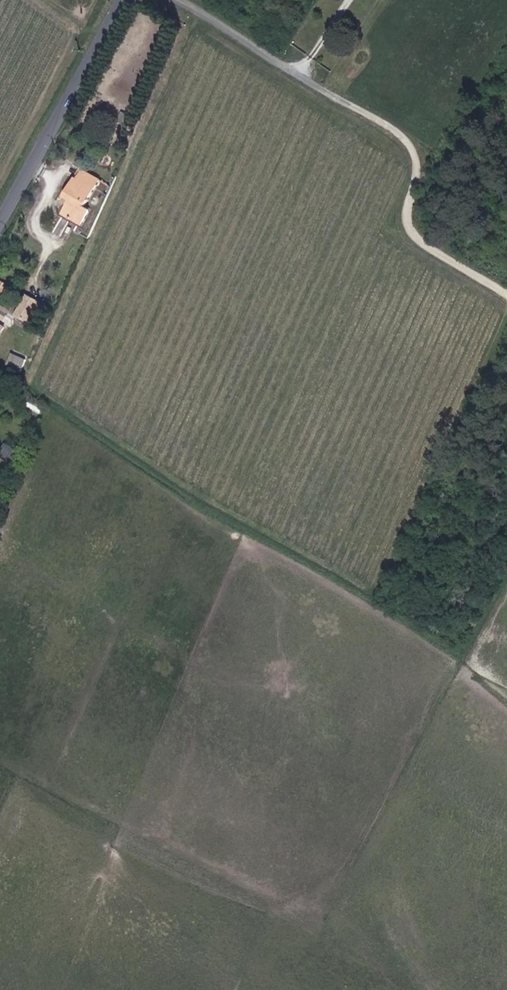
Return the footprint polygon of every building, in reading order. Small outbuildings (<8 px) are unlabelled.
[(91,215),(104,190),(87,181),(82,191),(79,190),(69,208),(75,212),(69,223),(89,234),(97,219),(91,215)] [(22,370),(28,357),(13,351),(8,363),(22,370)]
